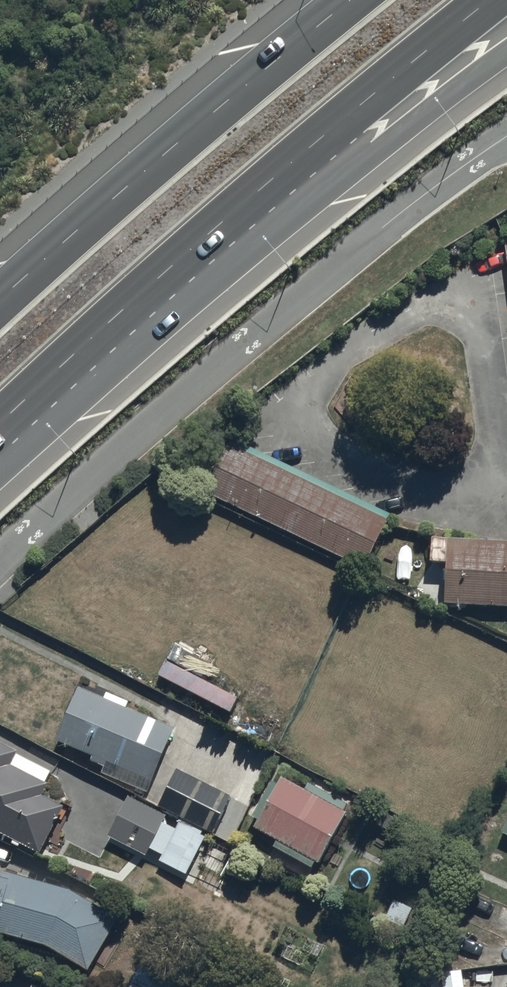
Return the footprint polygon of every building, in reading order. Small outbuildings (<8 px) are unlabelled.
[(382,493),(234,423),(207,478),(264,505),(356,549),(382,493)] [(446,536),(445,588),(506,590),(506,537),(446,536)] [(241,691),(168,655),(160,671),(233,707),(241,691)] [(140,721),(41,681),(17,732),(119,775),(140,721)] [(198,792),(140,764),(123,799),(181,827),(198,792)] [(315,805),(242,770),(216,827),(289,860),(315,805)] [(2,840),(29,787),(0,772),(0,839),(2,840)] [(92,793),(74,827),(113,848),(131,813),(92,793)] [(5,941),(58,971),(89,926),(68,902),(0,873),(0,940),(5,941)]
